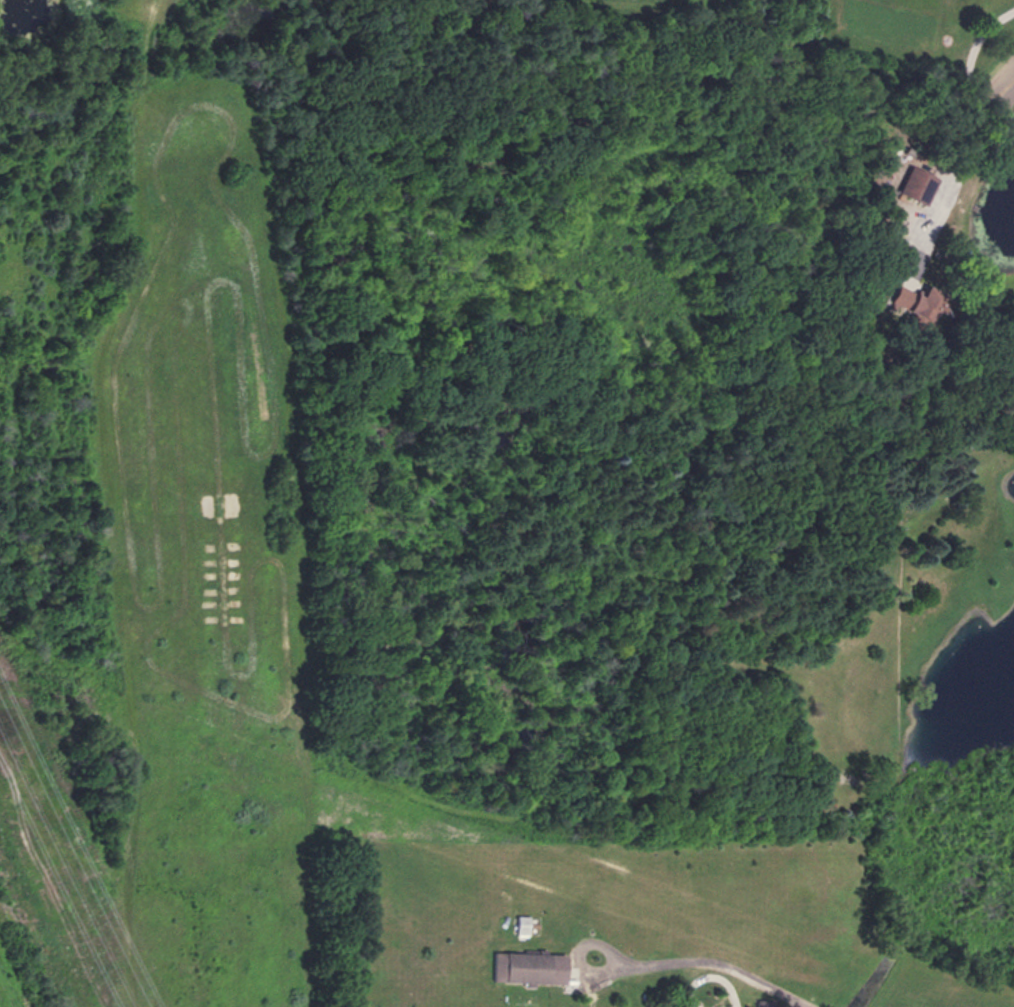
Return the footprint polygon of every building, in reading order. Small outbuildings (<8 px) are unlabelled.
[(928,204),(940,178),(912,165),(900,192),(928,204)] [(888,303),(930,321),(941,295),(899,277),(888,303)] [(517,916),(519,932),(530,931),(528,915),(517,916)] [(569,950),(492,950),(492,981),(569,982),(569,950)]
